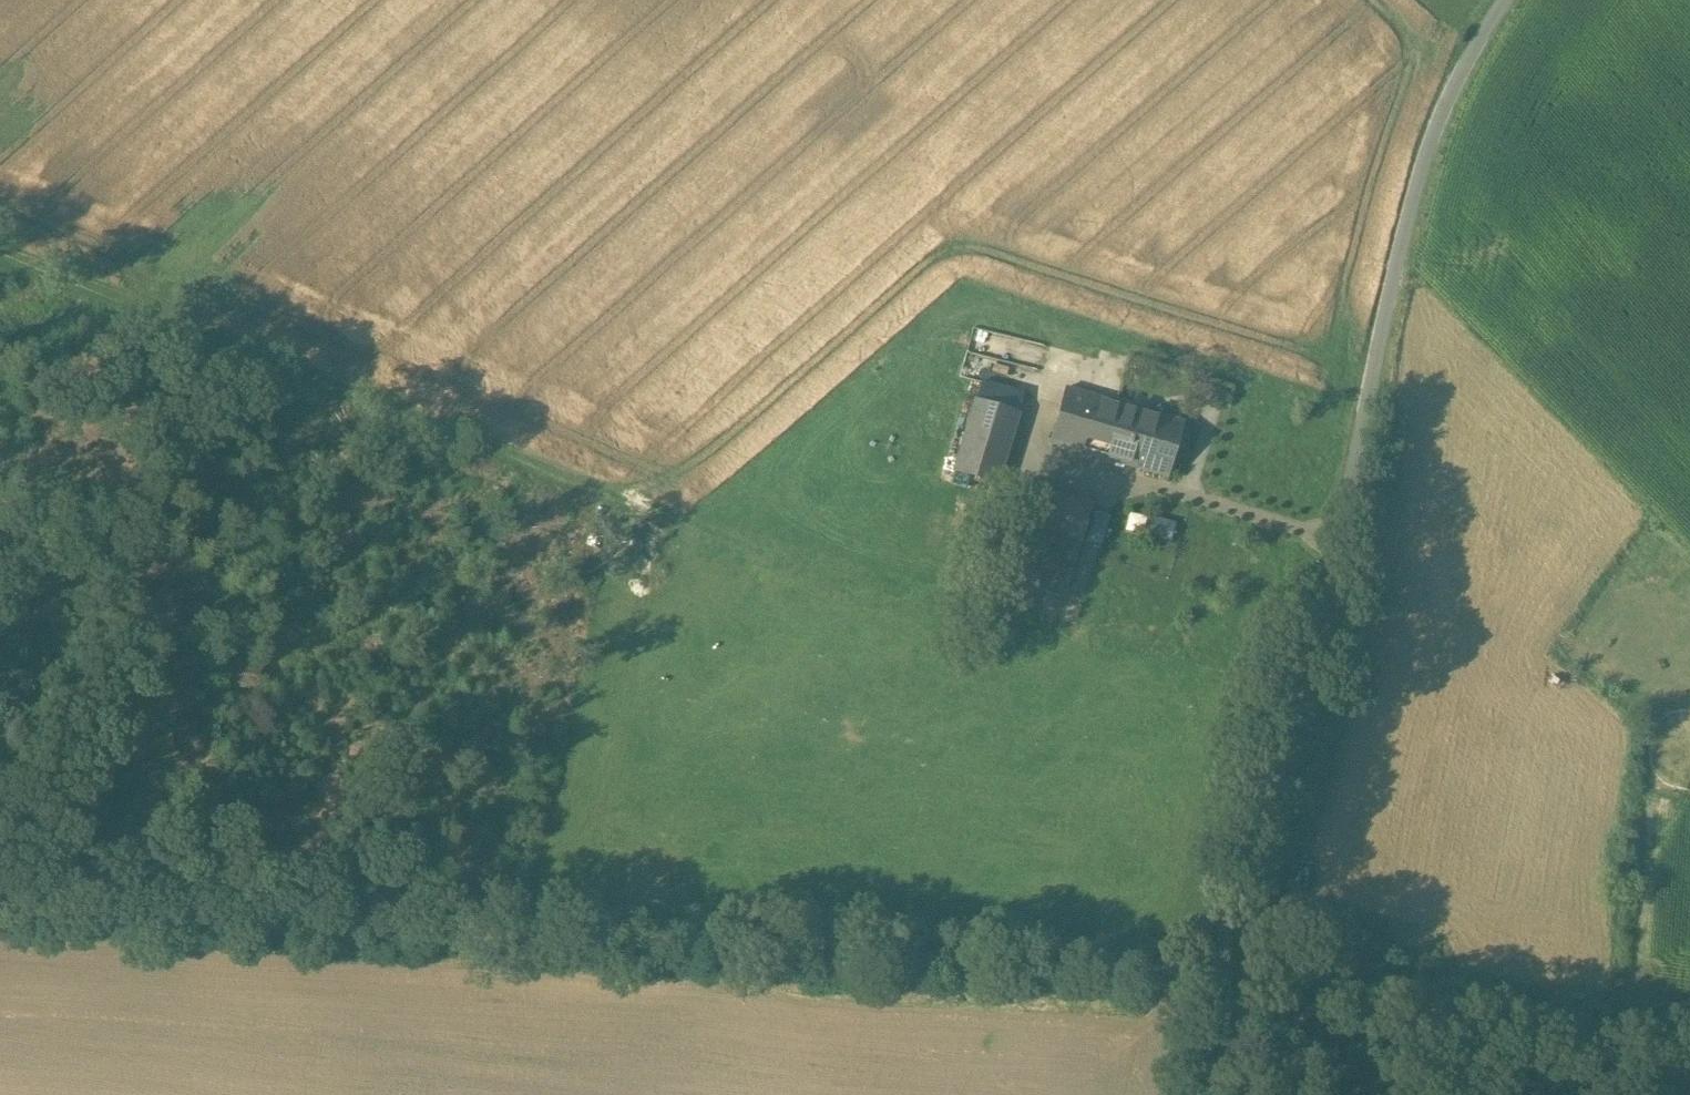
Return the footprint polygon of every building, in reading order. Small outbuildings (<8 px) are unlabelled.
[(1184,422),(1066,388),(1050,443),(1167,477),(1184,422)] [(1019,414),(976,401),(956,470),(998,483),(1019,414)] [(1093,505),(1023,485),(996,577),(1062,597),(1076,546),(1080,547),(1093,505)] [(1173,543),(1179,523),(1151,515),(1145,534),(1173,543)]
